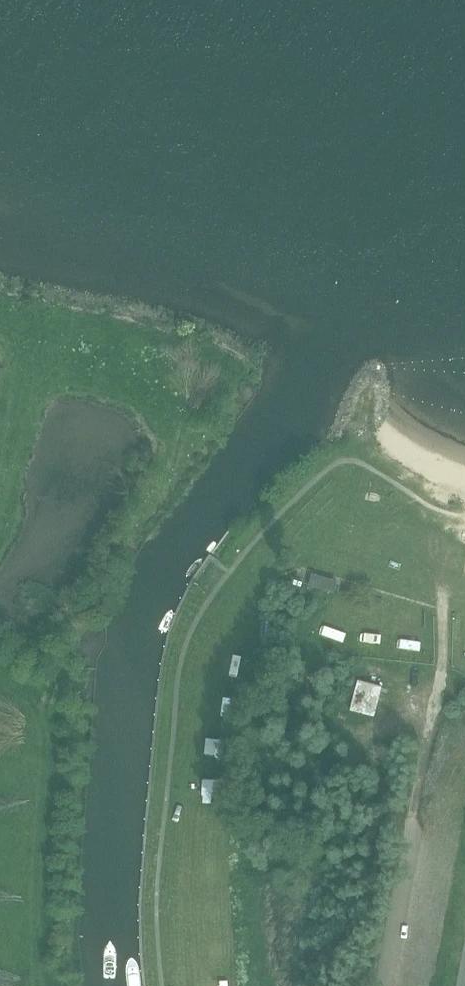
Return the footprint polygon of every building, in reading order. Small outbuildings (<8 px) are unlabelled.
[(307,585),(335,594),(339,584),(311,575),(307,585)] [(382,686),(357,680),(349,710),(373,717),(382,686)]
